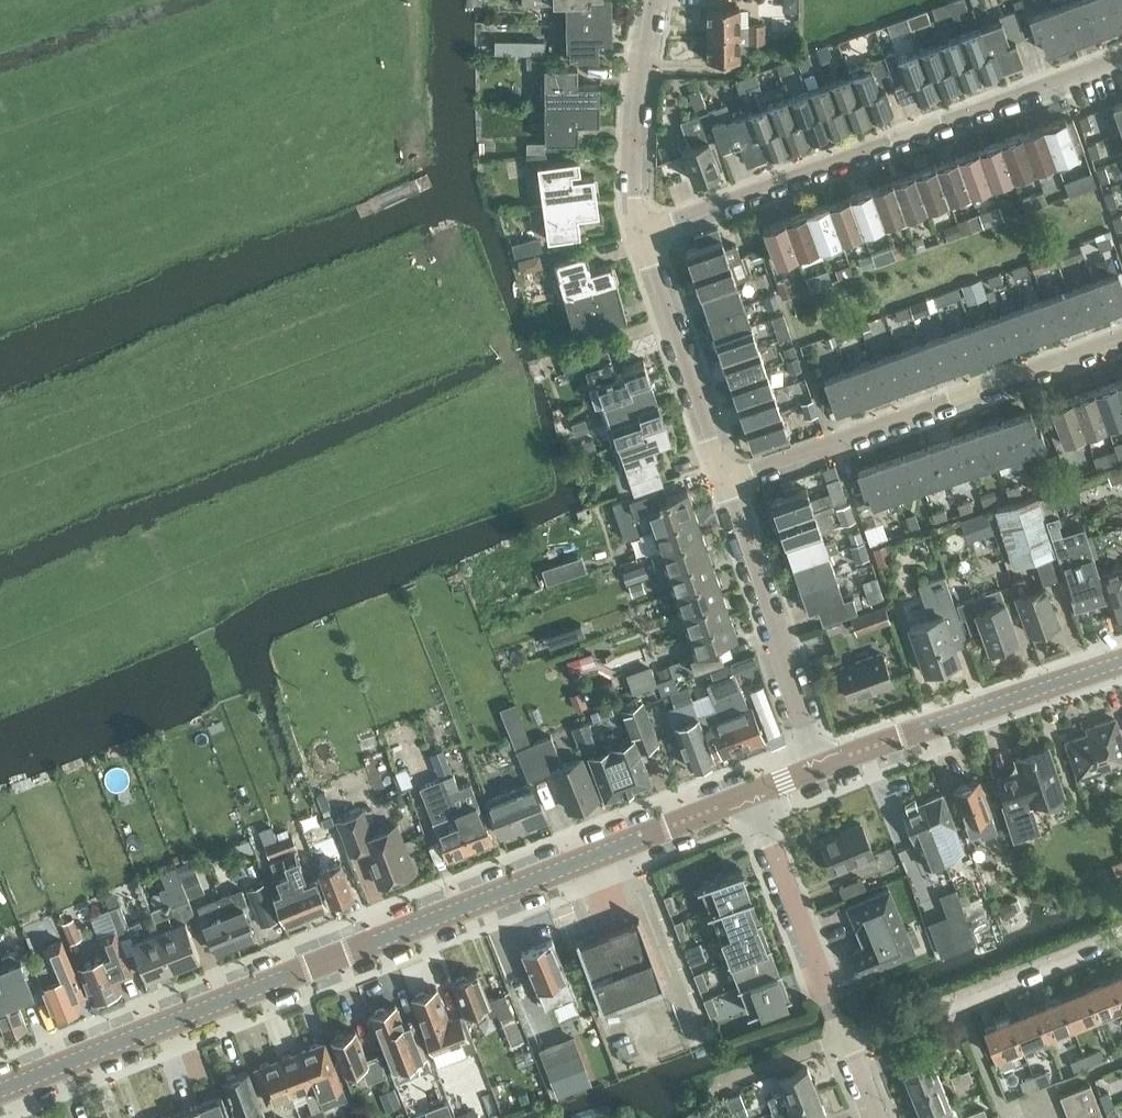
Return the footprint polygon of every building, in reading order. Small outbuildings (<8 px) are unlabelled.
[(566,18),(567,24),(590,23),(590,17),(612,17),(611,0),(522,0),(522,4),(566,2),(566,18)] [(783,5),(788,10),(799,10),(799,0),(783,0),(783,5)] [(947,2),(951,14),(966,9),(963,0),(952,0),(947,2)] [(1012,1),(1017,15),(1025,12),(1021,0),(1016,0),(1012,1)] [(1071,43),(1096,34),(1084,0),(1076,0),(1058,7),(1071,43)] [(1096,34),(1121,25),(1112,0),(1084,0),(1096,34)] [(1121,25),(1121,0),(1112,0),(1121,25)] [(947,2),(931,8),(935,20),(951,14),(947,2)] [(1032,16),(1029,17),(1034,33),(1035,36),(1040,35),(1046,52),(1071,43),(1058,7),(1032,16)] [(766,35),(766,24),(739,24),(739,8),(708,8),(708,35),(766,35)] [(926,10),(910,16),(915,28),(930,22),(926,10)] [(994,49),(1001,68),(1022,61),(1014,40),(1024,37),(1014,10),(998,16),(1000,20),(980,28),(989,51),(994,49)] [(590,23),(567,24),(567,47),(562,47),(562,56),(599,58),(598,47),(601,47),(600,40),(612,39),(612,17),(590,17),(590,23)] [(906,18),(888,25),(891,35),(910,29),(906,18)] [(1001,68),(994,49),(989,51),(980,28),(959,35),(968,58),(973,57),(980,76),(1001,68)] [(766,35),(708,35),(708,61),(739,61),(739,45),(766,44),(766,45),(779,45),(779,37),(766,37),(766,35)] [(968,58),(959,35),(939,43),(948,66),(952,64),(959,84),(980,76),(973,57),(968,58)] [(505,40),(504,53),(542,54),(542,41),(505,40)] [(543,54),(556,54),(556,41),(543,41),(543,54)] [(931,72),(938,91),(959,84),(952,64),(948,66),(939,43),(918,51),(927,74),(931,72)] [(827,46),(816,50),(817,51),(821,63),(832,59),(828,47),(827,46)] [(883,54),(884,57),(894,83),(900,100),(915,94),(917,99),(938,91),(931,72),(927,74),(918,51),(897,58),(894,50),(883,54)] [(808,53),(797,57),(797,58),(801,70),(812,66),(808,54),(808,53)] [(545,105),(600,104),(600,85),(578,85),(577,66),(550,66),(550,55),(531,56),(531,67),(544,66),(545,105)] [(864,97),(871,116),(892,108),(884,87),(894,83),(884,57),(868,63),(870,68),(850,76),(858,99),(864,97)] [(789,61),(776,66),(779,76),(792,71),(789,61)] [(740,74),(740,62),(714,62),(714,75),(740,74)] [(776,66),(761,72),(764,81),(779,76),(776,66)] [(740,79),(734,82),(738,92),(759,85),(755,74),(742,79),(740,79)] [(843,104),(850,124),(871,116),(864,97),(858,99),(850,76),(829,84),(837,107),(843,104)] [(830,131),(850,124),(843,104),(837,107),(829,84),(808,92),(817,114),(822,112),(830,131)] [(817,114),(808,92),(788,99),(796,122),(802,119),(809,139),(830,131),(822,112),(817,114)] [(781,127),(788,146),(809,139),(802,119),(796,122),(788,99),(767,107),(775,129),(781,127)] [(1121,131),(1121,103),(1112,106),(1121,131)] [(600,104),(545,105),(546,142),(579,142),(579,123),(600,123),(600,104)] [(709,111),(722,149),(740,142),(747,161),(768,154),(760,134),(755,136),(747,114),(733,119),(727,104),(709,111)] [(760,134),(768,154),(788,146),(781,127),(775,129),(767,107),(747,114),(755,136),(760,134)] [(707,111),(681,120),(686,134),(691,132),(696,145),(683,150),(695,181),(720,171),(709,140),(717,137),(707,111)] [(1088,114),(1080,117),(1084,130),(1092,128),(1088,114)] [(1064,117),(1042,125),(1055,160),(1057,167),(1068,164),(1065,157),(1077,153),(1085,150),(1073,119),(1066,122),(1064,117)] [(1039,126),(1021,133),(1034,168),(1051,162),(1055,160),(1042,125),(1039,126)] [(1021,133),(1000,141),(1013,176),(1015,181),(1024,178),(1022,172),(1034,168),(1021,133)] [(989,145),(978,149),(991,184),(1002,180),(1013,176),(1000,141),(989,145)] [(546,142),(527,142),(527,152),(546,152),(546,142)] [(1098,142),(1090,145),(1094,158),(1102,155),(1098,142)] [(964,154),(957,156),(970,192),(977,189),(991,184),(978,149),(964,154)] [(546,153),(527,156),(528,166),(538,165),(548,163),(546,153)] [(939,163),(936,164),(948,200),(952,198),(970,192),(957,156),(939,163)] [(544,202),(597,194),(595,176),(573,178),(573,173),(581,172),(579,159),(548,163),(538,165),(544,202)] [(936,164),(914,172),(927,207),(929,213),(939,209),(937,204),(948,200),(936,164)] [(1106,166),(1097,169),(1102,181),(1110,179),(1106,166)] [(914,172),(893,180),(905,216),(927,207),(914,172)] [(1066,182),(1070,194),(1086,188),(1096,184),(1092,173),(1082,176),(1066,182)] [(893,180),(871,188),(884,223),(887,231),(908,223),(905,216),(893,180)] [(864,191),(850,196),(862,229),(863,231),(878,226),(884,223),(871,188),(864,191)] [(1043,192),(1023,200),(1027,210),(1047,202),(1043,192)] [(1113,192),(1104,195),(1107,205),(1117,202),(1113,192)] [(597,194),(544,202),(549,239),(581,234),(579,217),(600,214),(597,194)] [(839,200),(828,204),(841,239),(842,239),(853,235),(863,231),(862,229),(850,196),(842,199),(839,200)] [(1008,201),(999,204),(1000,207),(1004,219),(1013,215),(1008,201)] [(828,204),(807,212),(820,247),(823,256),(844,247),(841,239),(828,204)] [(1000,207),(988,211),(992,223),(1004,219),(1000,207)] [(789,218),(785,220),(798,255),(803,253),(820,247),(807,212),(789,218)] [(978,214),(956,222),(957,223),(961,234),(983,226),(979,216),(978,214)] [(1113,218),(1117,229),(1121,228),(1121,216),(1121,215),(1113,218)] [(785,220),(764,228),(778,263),(798,255),(785,220)] [(957,223),(943,228),(947,239),(961,234),(957,223)] [(699,246),(687,251),(695,272),(741,257),(736,244),(726,247),(719,228),(696,237),(699,246)] [(922,237),(914,239),(918,249),(925,247),(922,237)] [(1110,237),(1097,242),(1100,250),(1113,246),(1110,237)] [(539,238),(525,241),(528,254),(542,250),(539,238)] [(900,244),(893,247),(896,257),(904,254),(900,244)] [(1079,244),(1061,251),(1065,263),(1084,256),(1079,244)] [(892,246),(871,254),(875,265),(896,257),(893,247),(892,246)] [(760,250),(751,253),(754,262),(763,259),(760,250)] [(1054,252),(1039,258),(1043,270),(1058,264),(1054,252)] [(566,298),(617,283),(612,265),(593,271),(587,253),(555,262),(566,298)] [(539,254),(519,260),(521,269),(541,263),(539,254)] [(871,254),(858,259),(862,269),(875,265),(871,254)] [(741,257),(695,272),(702,294),(737,282),(737,281),(748,278),(741,257)] [(842,267),(836,269),(840,278),(842,278),(853,274),(849,264),(842,267)] [(1026,264),(1012,269),(1015,277),(1029,273),(1026,264)] [(826,269),(811,274),(816,287),(820,285),(831,281),(826,269)] [(1000,273),(988,277),(991,286),(1003,282),(1000,273)] [(1105,314),(1121,308),(1121,284),(1118,273),(1093,282),(1105,314)] [(789,277),(777,281),(783,298),(795,294),(789,277)] [(981,279),(964,285),(968,299),(986,293),(981,279)] [(737,282),(702,294),(709,316),(745,303),(737,282)] [(1093,282),(1091,283),(1069,291),(1080,323),(1105,314),(1093,282)] [(617,283),(566,298),(577,334),(629,319),(617,283)] [(957,287),(933,296),(937,306),(961,297),(957,287)] [(1080,323),(1069,291),(1044,300),(1056,332),(1080,323)] [(776,294),(765,298),(768,309),(779,305),(776,294)] [(926,299),(910,305),(914,317),(931,311),(926,299)] [(1056,332),(1044,300),(1020,309),(1032,340),(1056,332)] [(745,303),(709,316),(717,337),(752,325),(745,304),(745,303)] [(908,307),(895,311),(898,320),(911,315),(908,307)] [(1032,340),(1020,309),(996,318),(1007,349),(1032,340)] [(784,314),(772,318),(776,331),(789,326),(784,314)] [(1007,349),(996,318),(971,326),(983,358),(1007,349)] [(869,323),(861,326),(864,335),(873,332),(869,323)] [(752,325),(717,337),(724,359),(760,347),(752,325)] [(983,358),(971,326),(947,335),(959,367),(983,358)] [(846,328),(834,333),(837,341),(849,336),(846,328)] [(831,334),(818,338),(821,347),(834,342),(831,334)] [(959,367),(947,335),(923,344),(934,376),(959,367)] [(934,376),(923,344),(898,353),(910,385),(934,376)] [(795,346),(785,349),(789,361),(799,357),(795,346)] [(760,347),(724,359),(731,381),(767,369),(760,347)] [(608,348),(565,364),(569,376),(588,370),(598,399),(599,404),(634,393),(632,387),(651,381),(644,361),(624,367),(623,369),(616,372),(612,360),(608,348)] [(910,385),(898,353),(874,362),(886,394),(910,385)] [(789,361),(787,362),(791,373),(803,369),(799,357),(789,361)] [(850,371),(861,402),(886,394),(874,362),(850,371)] [(767,369),(731,381),(739,403),(774,391),(767,369)] [(836,411),(861,402),(850,371),(825,380),(836,411)] [(634,393),(599,404),(605,420),(606,425),(641,414),(639,408),(658,401),(651,381),(632,387),(634,393)] [(1094,389),(1106,425),(1107,425),(1121,419),(1121,399),(1116,381),(1094,389)] [(1094,389),(1072,397),(1085,433),(1106,425),(1094,389)] [(774,391),(739,403),(746,424),(782,412),(774,391)] [(1072,397),(1049,405),(1062,441),(1085,433),(1072,397)] [(814,400),(801,405),(807,420),(819,415),(814,400)] [(641,414),(606,425),(612,440),(614,446),(648,435),(645,427),(665,421),(658,401),(639,408),(641,414)] [(782,412),(746,424),(754,447),(760,445),(763,452),(792,442),(789,435),(782,412)] [(1008,420),(1005,421),(1012,439),(1017,438),(1022,453),(1045,445),(1040,430),(1037,431),(1030,412),(1008,420)] [(586,419),(572,424),(576,434),(589,430),(586,419)] [(648,435),(614,446),(620,466),(614,468),(623,495),(664,480),(660,469),(655,457),(658,456),(654,447),(672,441),(665,421),(645,427),(648,435)] [(987,427),(981,429),(987,448),(992,446),(997,461),(998,461),(1020,453),(1022,453),(1017,438),(1012,439),(1005,421),(987,427)] [(1055,424),(1049,426),(1054,443),(1061,441),(1055,424)] [(965,434),(956,437),(962,456),(967,454),(973,470),(977,468),(997,461),(992,446),(987,448),(981,429),(965,434)] [(943,442),(931,446),(937,465),(943,463),(948,478),(955,475),(973,470),(967,454),(962,456),(956,437),(943,442)] [(593,438),(582,442),(586,453),(597,449),(593,438)] [(922,449),(905,455),(911,474),(916,472),(921,487),(933,483),(948,478),(943,463),(937,465),(931,446),(922,449)] [(1107,453),(1095,458),(1099,469),(1111,464),(1107,453)] [(900,456),(882,463),(888,481),(893,480),(898,495),(912,490),(921,487),(916,472),(911,474),(905,455),(900,456)] [(864,493),(854,496),(859,508),(872,504),(875,503),(885,500),(888,508),(888,510),(894,509),(901,506),(898,495),(893,480),(888,481),(882,463),(878,464),(857,471),(862,485),(864,493)] [(1106,471),(1110,483),(1121,479),(1121,467),(1121,465),(1106,471)] [(1045,476),(1033,480),(1036,489),(1048,485),(1045,476)] [(806,488),(772,500),(779,522),(813,511),(828,506),(833,504),(842,500),(845,499),(842,489),(838,478),(826,482),(829,493),(809,499),(806,488)] [(1020,484),(1006,488),(1009,496),(1022,492),(1020,484)] [(656,488),(631,497),(643,533),(654,530),(677,522),(675,517),(695,510),(688,490),(661,499),(656,488)] [(994,492),(984,495),(987,505),(997,502),(994,492)] [(1064,575),(1050,535),(1038,496),(994,510),(1012,567),(1035,559),(1042,582),(1064,575)] [(970,500),(958,504),(960,512),(973,508),(970,500)] [(838,506),(843,523),(855,519),(850,502),(838,506)] [(813,511),(779,522),(786,544),(820,533),(835,528),(828,506),(813,511)] [(590,507),(577,511),(580,519),(593,515),(590,507)] [(945,509),(932,513),(935,522),(948,518),(945,509)] [(677,522),(654,530),(661,551),(684,543),(682,538),(702,531),(695,510),(675,517),(677,522)] [(986,512),(961,521),(968,541),(993,533),(986,512)] [(915,516),(906,519),(910,530),(919,527),(915,516)] [(1083,524),(1050,535),(1064,575),(1074,608),(1107,598),(1113,618),(1121,615),(1121,565),(1110,570),(1099,573),(1083,524)] [(859,529),(849,532),(853,543),(862,540),(859,529)] [(661,551),(652,554),(659,574),(668,571),(691,564),(689,559),(709,552),(702,531),(682,538),(684,543),(661,551)] [(820,533),(786,544),(794,566),(827,555),(826,553),(838,549),(835,538),(823,542),(821,538),(820,533)] [(864,542),(851,547),(856,563),(870,559),(864,542)] [(885,545),(873,549),(877,562),(889,557),(885,545)] [(691,564),(668,571),(674,588),(675,592),(698,585),(696,580),(716,573),(709,552),(689,559),(691,564)] [(827,555),(794,566),(801,588),(834,576),(827,555)] [(562,564),(542,570),(547,585),(567,579),(562,564)] [(627,585),(649,577),(645,564),(623,572),(627,585)] [(698,585),(675,592),(681,608),(682,613),(705,605),(703,601),(723,594),(716,573),(696,580),(698,585)] [(909,624),(926,669),(959,658),(947,624),(960,619),(944,574),(932,578),(918,583),(930,617),(909,624)] [(834,576),(801,588),(808,609),(818,606),(822,615),(841,609),(842,613),(857,608),(853,594),(842,596),(841,596),(834,576)] [(527,577),(517,580),(523,596),(533,593),(527,577)] [(876,577),(861,582),(864,592),(868,604),(883,599),(879,587),(876,577)] [(1030,592),(1024,577),(1012,581),(1017,596),(1015,597),(1028,634),(1057,624),(1044,587),(1030,592)] [(642,582),(630,586),(633,597),(646,592),(642,582)] [(971,599),(958,603),(963,619),(965,618),(971,634),(982,630),(988,648),(1000,644),(1001,648),(1017,642),(1016,639),(1017,639),(1004,601),(1005,600),(1001,588),(971,598),(971,599)] [(705,605),(682,613),(688,629),(689,633),(711,626),(710,622),(730,615),(723,594),(703,601),(705,605)] [(850,616),(856,633),(889,622),(883,605),(850,616)] [(711,626),(689,633),(697,654),(691,656),(696,669),(723,659),(718,643),(737,636),(730,615),(710,622),(711,626)] [(582,623),(564,629),(568,641),(586,635),(582,623)] [(837,665),(848,695),(890,681),(880,651),(837,665)] [(613,652),(602,656),(603,661),(614,658),(613,652)] [(593,653),(572,660),(576,671),(597,665),(593,653)] [(754,654),(731,662),(732,664),(735,674),(758,666),(754,654)] [(674,659),(677,672),(694,668),(691,655),(674,659)] [(714,681),(707,684),(717,708),(727,704),(744,747),(764,740),(752,707),(750,708),(743,692),(735,674),(732,664),(711,673),(714,681)] [(670,665),(659,669),(662,678),(673,674),(670,665)] [(632,696),(658,687),(651,668),(626,677),(632,696)] [(660,681),(658,682),(662,692),(676,687),(673,677),(660,681)] [(613,680),(589,688),(594,702),(618,694),(613,680)] [(763,682),(751,686),(769,738),(781,734),(781,731),(763,682)] [(689,686),(674,691),(679,705),(694,699),(689,686)] [(583,691),(571,695),(577,710),(589,705),(583,691)] [(643,700),(621,708),(630,738),(639,735),(644,748),(658,743),(643,700)] [(717,708),(699,715),(715,758),(744,747),(727,704),(717,708)] [(699,715),(674,725),(678,735),(690,767),(715,758),(699,715)] [(1077,777),(1121,763),(1121,744),(1114,719),(1093,726),(1095,732),(1066,742),(1077,777)] [(519,720),(506,724),(516,748),(528,743),(519,720)] [(588,722),(573,728),(582,752),(598,747),(588,722)] [(528,743),(540,775),(553,770),(569,811),(597,800),(581,758),(562,766),(550,735),(528,743)] [(635,738),(590,755),(606,798),(651,781),(635,738)] [(528,743),(516,748),(528,779),(540,775),(528,743)] [(1018,770),(997,776),(1006,802),(1003,803),(1014,838),(1037,831),(1026,798),(1028,798),(1030,804),(1042,800),(1044,807),(1048,809),(1061,805),(1063,801),(1060,794),(1062,794),(1047,748),(1015,758),(1018,770)] [(492,840),(470,783),(458,787),(453,774),(452,774),(443,749),(430,754),(439,779),(442,777),(470,849),(492,840)] [(406,769),(395,773),(402,789),(413,785),(406,769)] [(442,777),(439,779),(420,786),(447,858),(470,849),(442,777)] [(543,800),(555,797),(551,778),(539,781),(543,800)] [(998,831),(979,780),(953,790),(970,834),(982,831),(984,836),(998,831)] [(486,800),(500,835),(527,824),(527,826),(546,819),(532,782),(486,800)] [(939,789),(920,798),(942,855),(962,847),(939,789)] [(325,792),(317,795),(322,809),(331,806),(325,792)] [(920,798),(898,807),(912,840),(921,863),(942,855),(920,798)] [(396,825),(374,834),(365,810),(339,821),(351,853),(365,847),(380,885),(415,870),(396,825)] [(321,824),(329,845),(341,840),(333,819),(321,824)] [(832,872),(872,854),(858,823),(842,830),(818,841),(832,872)] [(996,833),(989,835),(992,844),(999,841),(996,833)] [(292,836),(276,842),(281,852),(296,846),(292,836)] [(250,839),(235,845),(240,857),(254,852),(250,839)] [(281,852),(276,842),(266,846),(269,857),(281,852)] [(318,871),(331,903),(352,895),(335,850),(324,855),(329,867),(318,871)] [(282,856),(305,914),(326,906),(315,877),(306,880),(295,851),(282,856)] [(305,914),(282,856),(270,861),(282,891),(274,894),(284,922),(305,914)] [(235,859),(226,863),(230,873),(239,869),(235,859)] [(169,883),(180,879),(180,877),(176,867),(164,872),(169,884),(169,883)] [(710,908),(747,894),(738,869),(700,884),(710,908)] [(196,870),(180,877),(180,879),(183,885),(188,899),(205,892),(196,870)] [(842,900),(867,889),(863,878),(838,889),(842,900)] [(174,901),(150,910),(159,930),(158,930),(173,967),(199,956),(185,920),(183,920),(181,914),(193,910),(188,899),(183,885),(180,879),(169,883),(169,884),(169,886),(174,901)] [(946,911),(934,916),(945,945),(990,927),(982,908),(966,914),(952,879),(938,884),(946,905),(946,911)] [(264,883),(248,889),(261,924),(278,918),(277,916),(268,893),(264,883)] [(888,887),(846,905),(863,945),(853,949),(862,971),(914,949),(888,887)] [(228,923),(236,941),(254,934),(242,906),(247,904),(241,888),(219,897),(230,922),(228,923)] [(120,905),(118,898),(109,894),(103,897),(108,910),(120,905)] [(710,908),(710,910),(720,934),(757,920),(747,894),(710,908)] [(665,898),(671,915),(679,912),(673,895),(665,898)] [(206,920),(203,921),(215,950),(236,941),(228,923),(230,922),(219,897),(200,905),(206,920)] [(1008,902),(997,906),(1002,917),(1012,913),(1008,902)] [(120,905),(108,910),(120,939),(130,935),(132,940),(132,942),(146,977),(173,967),(158,930),(144,936),(138,921),(128,925),(120,905)] [(70,942),(83,937),(75,918),(62,923),(70,942)] [(757,920),(720,934),(730,959),(767,945),(757,920)] [(578,945),(601,1006),(664,982),(640,921),(578,945)] [(681,941),(689,938),(683,921),(675,925),(681,941)] [(116,979),(131,972),(114,929),(97,936),(105,955),(78,965),(92,1000),(120,989),(116,979)] [(21,931),(12,935),(17,949),(24,946),(26,945),(21,931)] [(40,980),(54,1015),(81,1004),(78,996),(84,993),(62,936),(44,943),(50,957),(34,963),(40,980)] [(551,939),(522,952),(545,1005),(574,993),(551,939)] [(0,985),(0,1024),(4,1035),(26,1026),(16,1001),(33,994),(26,975),(36,971),(26,945),(24,946),(17,949),(2,955),(6,965),(0,967),(0,983),(0,985)] [(739,985),(777,971),(767,945),(730,959),(739,985)] [(691,967),(699,963),(693,947),(684,950),(691,967)] [(486,1006),(488,1016),(497,1013),(511,1046),(523,1042),(505,995),(488,1001),(475,971),(452,981),(466,1014),(486,1006)] [(750,1012),(787,998),(777,971),(739,985),(750,1012)] [(1111,976),(1121,1004),(1121,971),(1111,976)] [(700,992),(708,989),(702,973),(694,976),(700,992)] [(1111,976),(1086,986),(1097,1015),(1121,1005),(1121,1004),(1111,976)] [(1097,1015),(1086,986),(1060,996),(1072,1025),(1097,1015)] [(435,988),(412,998),(432,1050),(462,1039),(466,1052),(476,1048),(470,1032),(461,1009),(446,1015),(435,988)] [(1072,1025),(1060,996),(1035,1006),(1046,1036),(1072,1025)] [(710,1018),(718,1015),(712,998),(704,1001),(710,1018)] [(375,1012),(372,1014),(394,1071),(427,1058),(412,1019),(404,1022),(397,1004),(385,1008),(382,1007),(376,1009),(375,1012)] [(1009,1016),(1021,1046),(1025,1055),(1038,1050),(1034,1040),(1046,1036),(1035,1006),(1009,1016)] [(1008,1051),(1021,1046),(1009,1016),(983,1027),(995,1056),(1000,1070),(1013,1065),(1008,1051)] [(705,1040),(707,1039),(717,1035),(713,1022),(700,1027),(705,1040)] [(361,1065),(368,1082),(387,1074),(379,1053),(367,1057),(355,1029),(330,1039),(343,1072),(361,1065)] [(915,1061),(900,1067),(910,1091),(939,1080),(929,1055),(946,1048),(957,1044),(952,1031),(941,1036),(910,1048),(915,1061)] [(324,1041),(300,1050),(322,1107),(346,1098),(324,1041)] [(300,1050),(278,1059),(291,1092),(302,1088),(312,1112),(323,1108),(322,1107),(300,1050)] [(1084,1056),(1088,1066),(1102,1060),(1098,1050),(1084,1056)] [(1084,1056),(1070,1061),(1073,1071),(1088,1066),(1084,1056)] [(567,1058),(547,1066),(558,1094),(578,1086),(567,1058)] [(278,1059),(255,1068),(268,1101),(280,1096),(284,1108),(295,1103),(291,1092),(278,1059)] [(782,1088),(764,1095),(770,1110),(815,1092),(805,1067),(778,1078),(782,1088)] [(950,1076),(954,1087),(973,1080),(969,1069),(950,1076)] [(246,1071),(221,1081),(234,1114),(236,1117),(265,1117),(246,1071)] [(1048,1071),(1033,1077),(1036,1085),(1051,1080),(1048,1071)] [(1036,1085),(1033,1077),(1021,1082),(1024,1090),(1036,1085)] [(939,1080),(910,1091),(920,1116),(949,1104),(939,1080)] [(1063,1108),(1093,1096),(1089,1084),(1059,1096),(1063,1108)] [(395,1089),(381,1094),(388,1111),(402,1105),(395,1089)] [(770,1110),(774,1117),(824,1117),(826,1117),(815,1092),(770,1110)] [(1109,1092),(1100,1095),(1105,1108),(1114,1104),(1109,1092)] [(734,1117),(749,1117),(739,1094),(727,1098),(734,1117)] [(199,1105),(204,1117),(230,1117),(221,1096),(199,1105)] [(1067,1117),(1071,1117),(1098,1107),(1093,1096),(1063,1108),(1067,1117)] [(428,1110),(431,1117),(456,1117),(450,1102),(428,1110)] [(920,1116),(921,1117),(954,1117),(949,1104),(920,1116)] [(1105,1108),(1109,1117),(1119,1117),(1114,1104),(1105,1108)] [(177,1113),(179,1117),(204,1117),(199,1105),(177,1113)] [(1071,1117),(1102,1117),(1098,1107),(1071,1117)] [(312,1112),(314,1117),(327,1117),(326,1115),(323,1108),(312,1112)] [(984,1108),(966,1115),(967,1117),(988,1117),(984,1108)] [(458,1115),(459,1117),(479,1117),(475,1109),(458,1115)]
